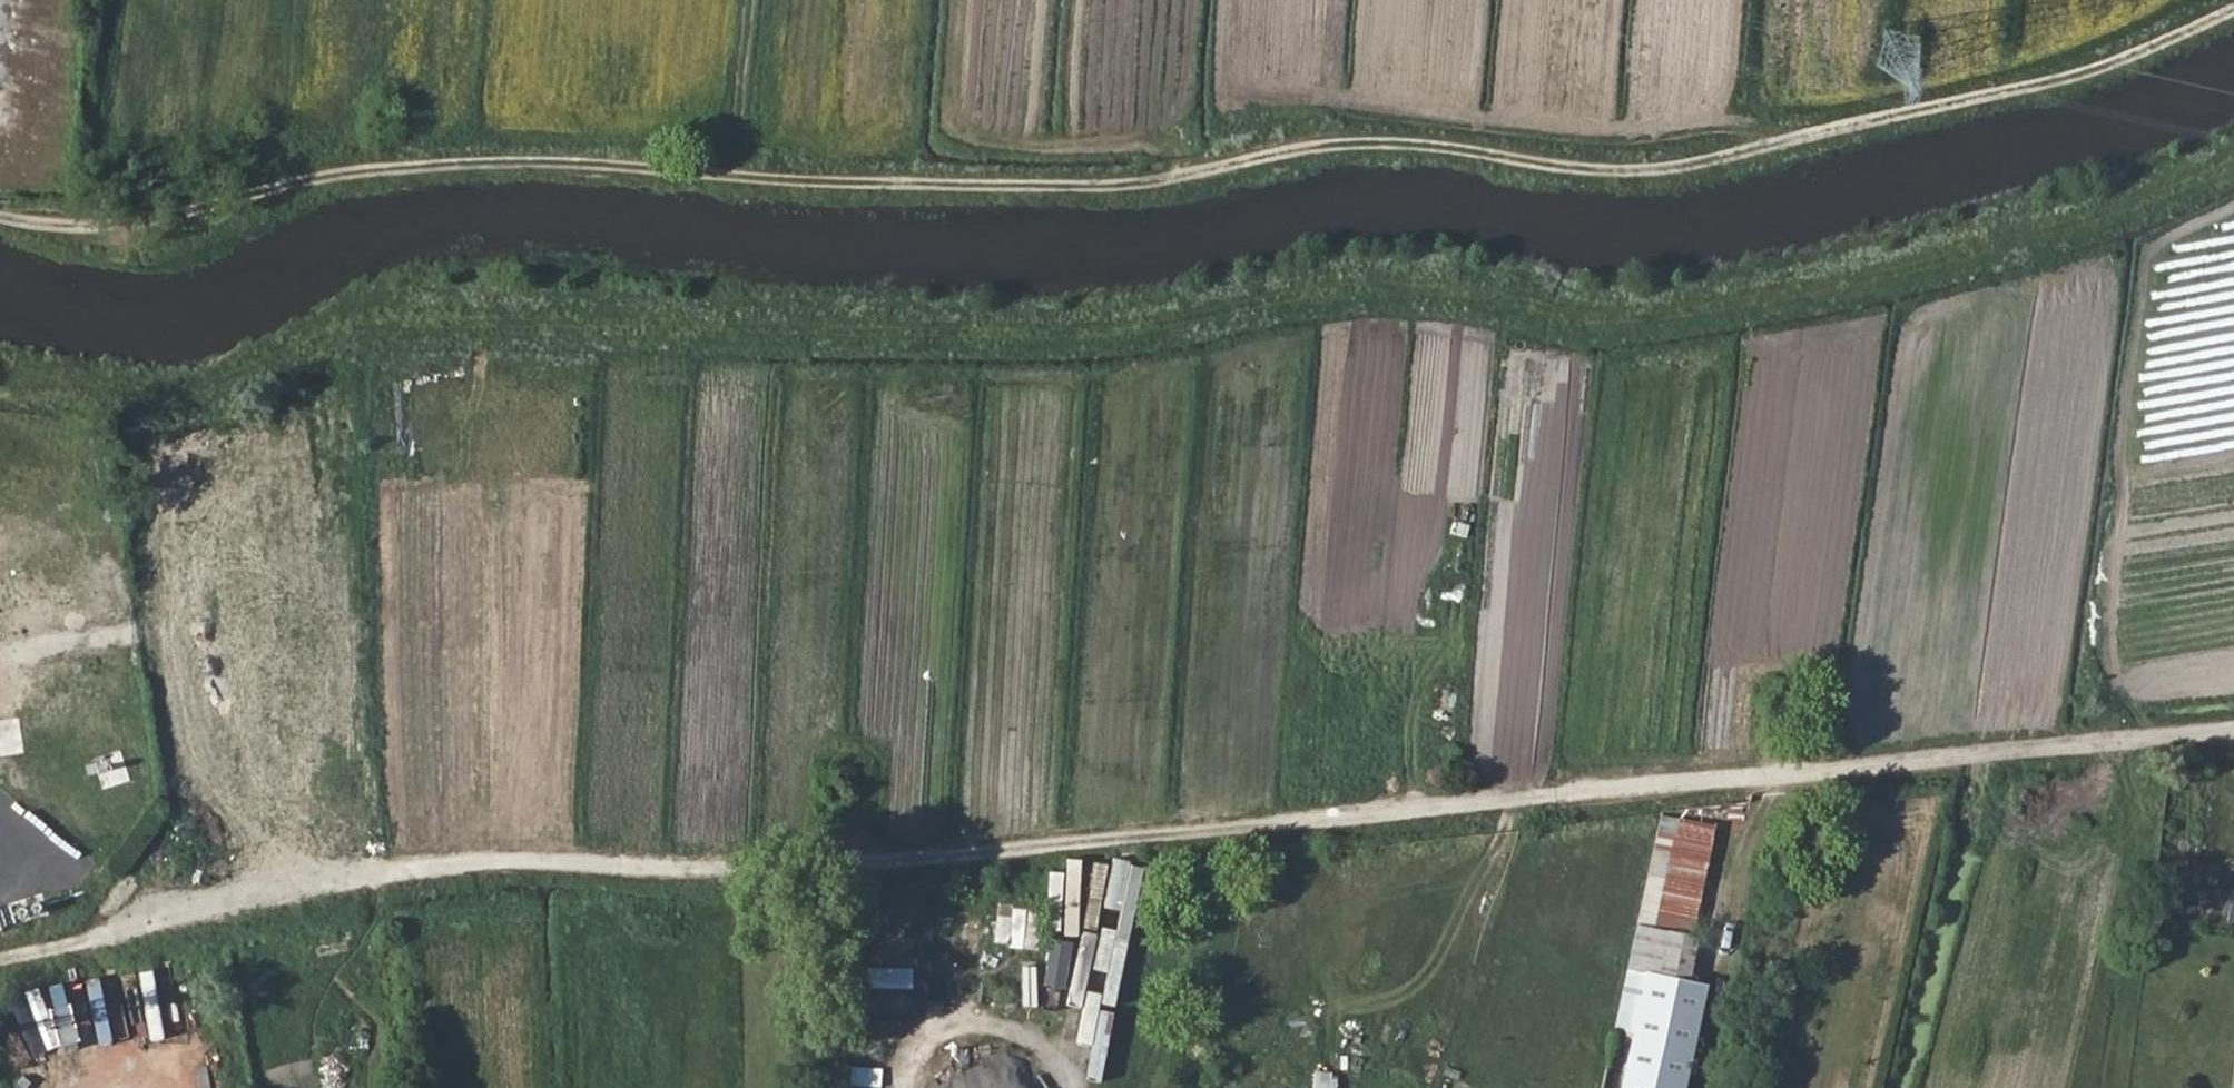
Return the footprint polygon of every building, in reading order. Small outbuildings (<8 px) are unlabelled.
[(1415,406),(1410,484),(1460,488),(1471,335),(1447,333),(1441,408),(1415,406)] [(2220,620),(2219,636),(2233,637),(2233,621),(2220,620)] [(1654,964),(1627,1087),(1685,1087),(1708,979),(1654,964)] [(1334,1073),(1310,1071),(1309,1087),(1332,1087),(1334,1073)]
